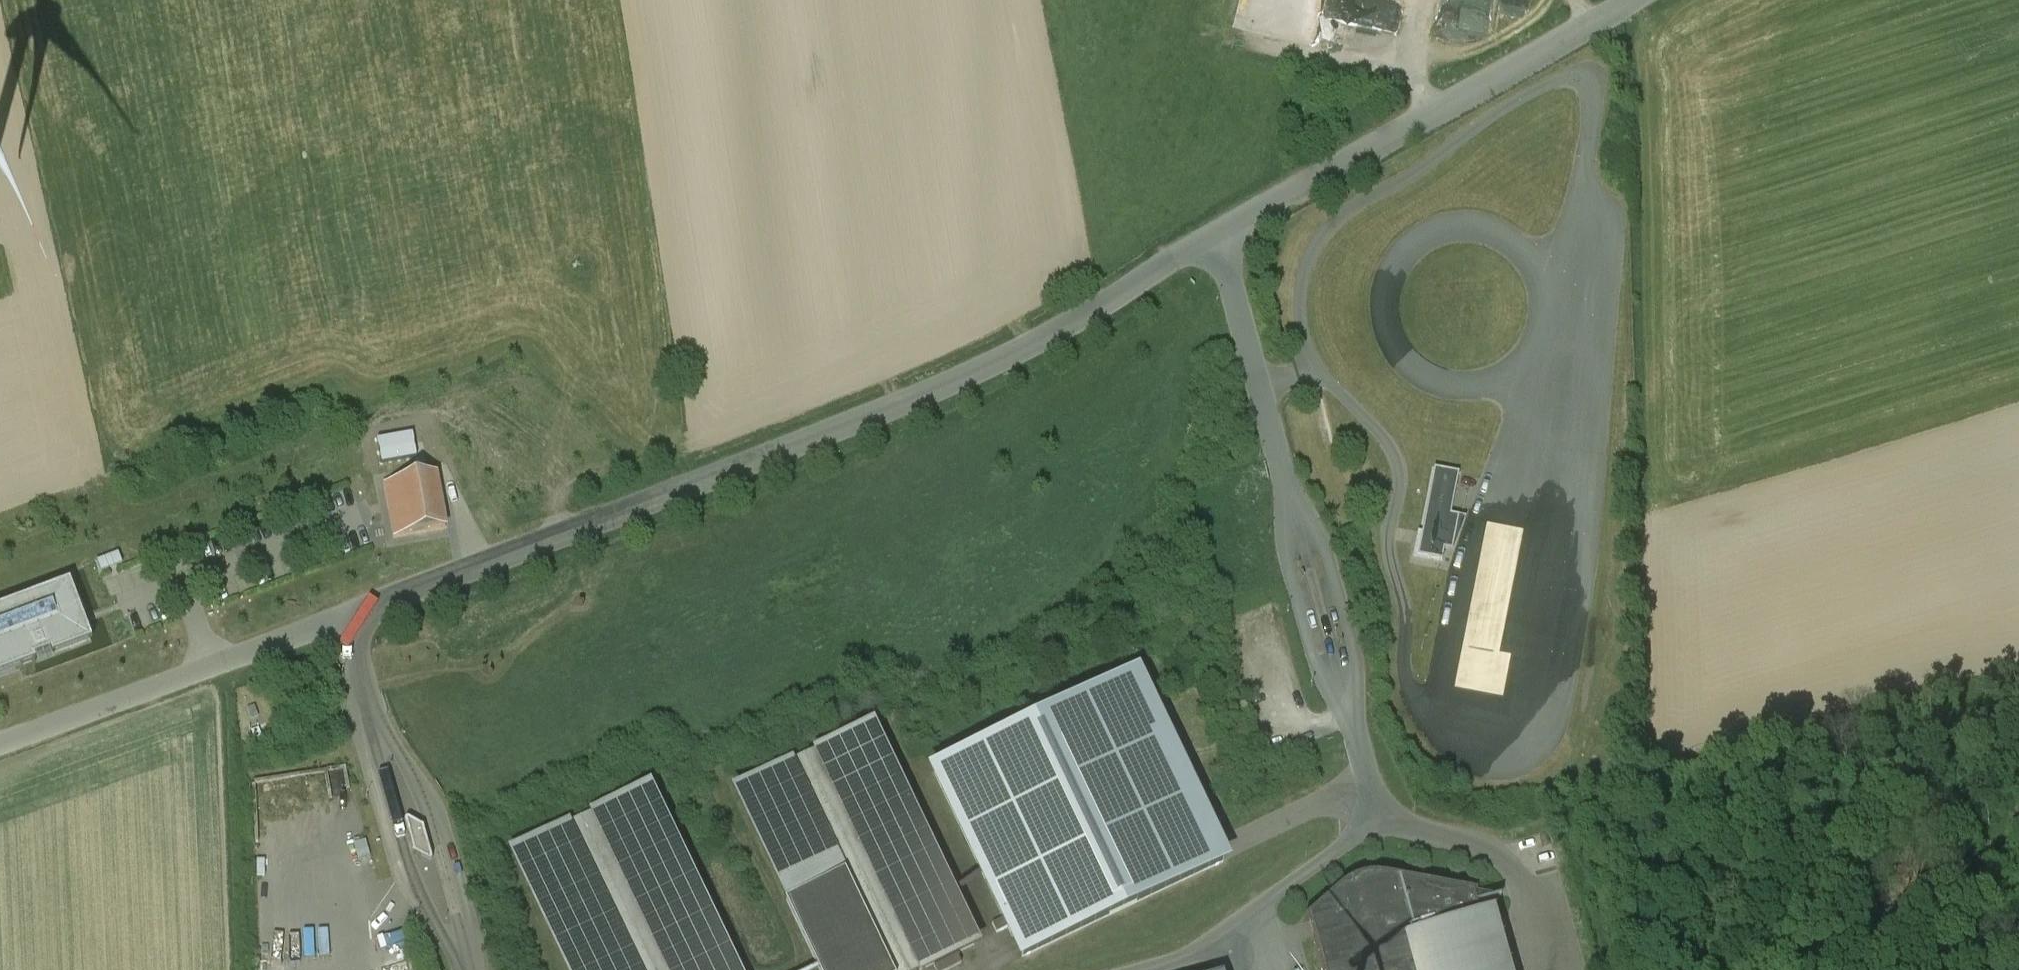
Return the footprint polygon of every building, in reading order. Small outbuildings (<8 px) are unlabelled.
[(1434,469),(1417,564),(1447,569),(1450,553),(1458,554),(1464,521),(1456,519),(1464,474),(1434,469)] [(437,475),(384,485),(393,538),(447,529),(437,475)] [(92,645),(84,621),(70,584),(0,610),(0,679),(92,645)] [(1134,678),(933,774),(1022,959),(1223,863),(1134,678)] [(744,792),(827,969),(947,969),(989,950),(884,727),(744,792)] [(521,858),(576,969),(748,969),(660,790),(521,858)] [(1308,920),(1322,969),(1499,969),(1479,897),(1387,879),(1376,877),(1365,878),(1356,881),(1350,882),(1343,888),(1308,920)]
